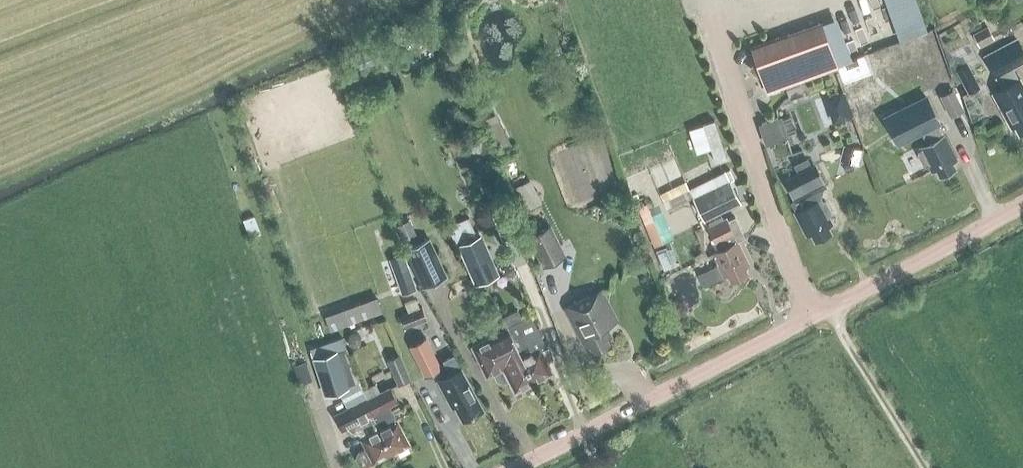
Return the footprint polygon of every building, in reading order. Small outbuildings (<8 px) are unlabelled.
[(751,70),(763,80),(768,93),(836,69),(819,24),(752,48),(757,64),(751,70)] [(987,27),(972,34),(979,47),(994,39),(987,27)] [(1019,134),(1022,132),(1022,85),(1020,79),(1019,80),(1012,68),(1022,62),(1022,51),(1016,39),(985,57),(1002,89),(993,94),(1011,128),(1015,126),(1019,134)] [(876,54),(864,58),(868,69),(881,65),(876,54)] [(957,71),(968,93),(980,87),(968,65),(957,71)] [(939,94),(949,115),(963,109),(953,88),(939,94)] [(850,116),(841,89),(823,96),(833,122),(850,116)] [(927,98),(887,118),(898,141),(921,130),(926,142),(920,145),(922,147),(920,148),(920,149),(918,150),(918,153),(923,165),(927,166),(928,165),(931,172),(936,170),(939,176),(955,168),(952,163),(957,160),(944,134),(940,135),(935,123),(938,122),(927,98)] [(497,112),(485,116),(497,148),(509,144),(497,112)] [(758,123),(766,144),(787,136),(779,115),(758,123)] [(714,118),(701,122),(713,161),(725,157),(714,118)] [(843,146),(840,160),(859,165),(862,150),(843,146)] [(796,200),(797,199),(802,209),(794,213),(805,235),(811,232),(815,240),(831,232),(828,227),(831,225),(828,218),(830,218),(831,214),(826,204),(823,203),(821,204),(820,201),(823,189),(826,187),(816,166),(787,180),(796,200)] [(743,183),(732,187),(725,172),(688,191),(664,202),(667,210),(691,198),(703,221),(740,203),(749,200),(743,183)] [(530,180),(510,189),(521,213),(541,203),(530,180)] [(409,220),(395,226),(402,241),(416,235),(409,220)] [(728,278),(731,284),(747,275),(744,269),(751,265),(726,221),(707,231),(716,247),(724,242),(728,249),(713,257),(725,279),(728,278)] [(527,237),(542,267),(566,255),(551,225),(527,237)] [(457,246),(475,286),(499,275),(481,235),(477,237),(457,246)] [(404,250),(423,288),(447,276),(430,237),(404,250)] [(403,254),(388,259),(394,274),(408,269),(403,254)] [(704,286),(721,278),(715,264),(697,273),(704,286)] [(574,327),(585,349),(589,347),(593,354),(609,346),(606,340),(610,338),(605,328),(617,322),(602,291),(565,309),(574,327)] [(376,297),(325,316),(330,331),(382,312),(376,297)] [(398,317),(404,329),(424,318),(418,307),(398,317)] [(504,331),(530,385),(551,374),(544,361),(547,359),(548,356),(546,348),(544,347),(543,347),(527,317),(517,322),(512,313),(498,320),(504,331)] [(530,385),(504,331),(470,348),(485,377),(491,374),(495,381),(498,382),(504,383),(507,381),(513,394),(529,386),(529,385),(530,385)] [(347,336),(347,343),(350,348),(357,348),(360,344),(360,336),(357,332),(352,332),(347,336)] [(314,359),(325,396),(360,382),(347,349),(338,352),(335,343),(312,350),(315,359),(314,359)] [(426,343),(411,351),(426,381),(442,372),(426,343)] [(389,363),(401,386),(412,380),(400,357),(389,363)] [(437,379),(452,407),(454,405),(462,420),(483,409),(458,364),(437,376),(437,379)] [(375,383),(364,389),(368,398),(380,392),(375,383)] [(368,398),(393,453),(394,454),(408,446),(397,420),(396,421),(389,405),(398,401),(391,387),(380,392),(368,398)] [(393,453),(368,398),(335,414),(342,430),(348,427),(350,430),(354,432),(357,431),(360,439),(365,450),(357,454),(355,459),(359,466),(363,467),(371,463),(372,464),(393,453)]
